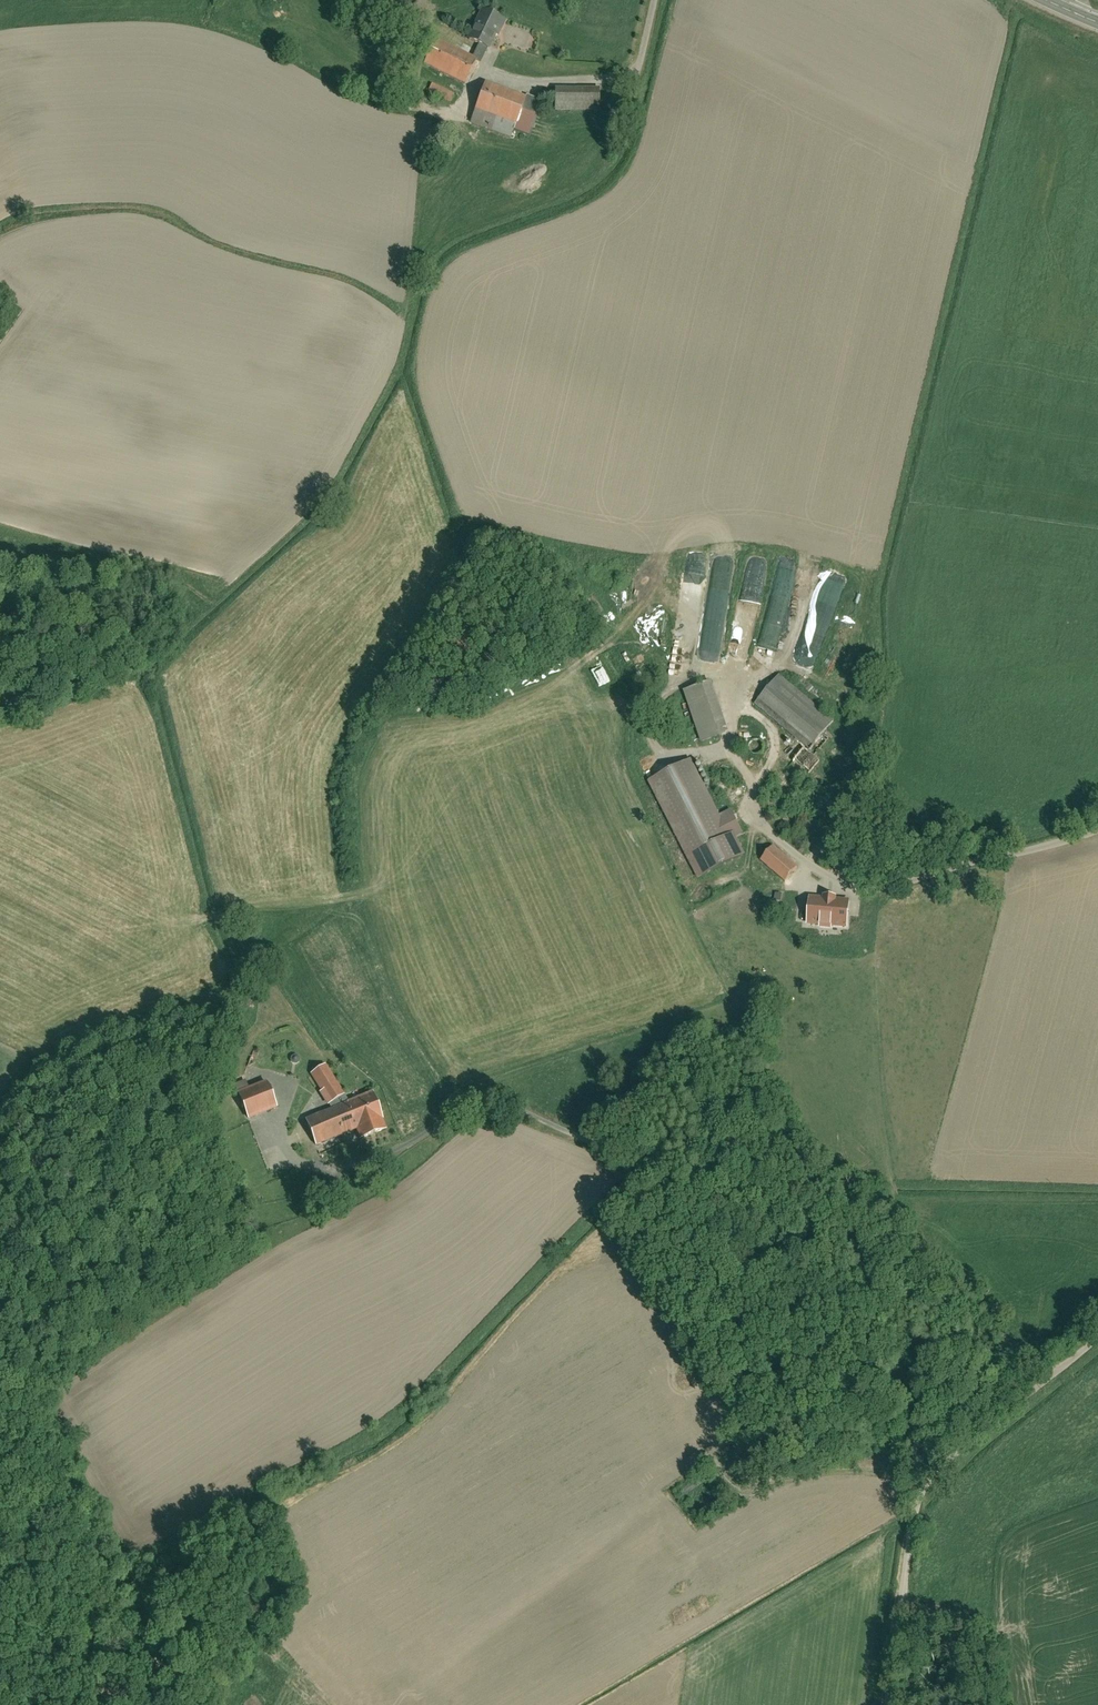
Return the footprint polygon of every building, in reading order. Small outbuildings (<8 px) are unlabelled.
[(480,10),(465,41),(487,51),(501,20),(480,10)] [(429,36),(416,62),(463,85),(476,59),(429,36)] [(430,81),(425,91),(449,103),(454,93),(430,81)] [(482,83),(469,123),(511,137),(524,97),(482,83)] [(552,90),(552,113),(598,113),(598,90),(552,90)] [(817,608),(813,615),(827,621),(845,580),(835,576),(820,610),(817,608)] [(803,637),(809,619),(790,613),(785,631),(803,637)] [(760,652),(771,655),(781,617),(776,616),(774,622),(768,621),(760,652)] [(779,676),(755,705),(811,750),(835,721),(779,676)] [(681,690),(697,743),(726,734),(709,681),(681,690)] [(655,780),(704,876),(743,856),(734,838),(741,835),(728,810),(716,816),(690,763),(655,780)] [(772,845),(758,862),(784,884),(799,867),(772,845)] [(806,895),(804,926),(844,929),(846,898),(806,895)] [(324,1068),(310,1076),(321,1092),(318,1094),(327,1106),(343,1097),(324,1068)] [(275,1107),(265,1086),(236,1097),(246,1118),(275,1107)] [(370,1096),(305,1120),(315,1145),(355,1129),(359,1140),(384,1131),(370,1096)]
